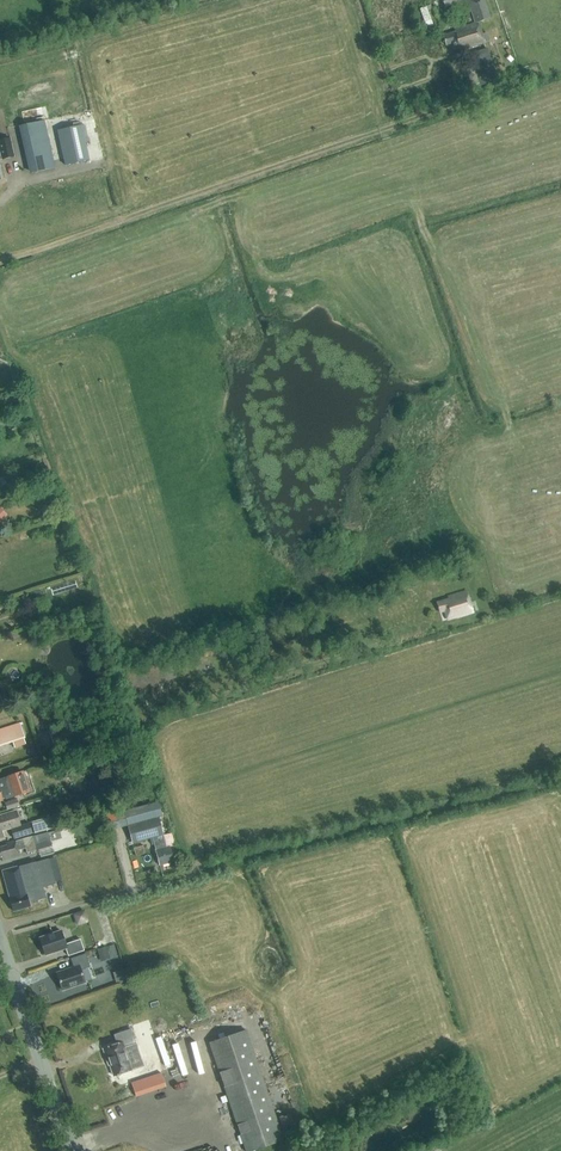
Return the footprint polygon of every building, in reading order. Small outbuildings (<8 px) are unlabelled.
[(455,29),(456,31),(443,36),(446,45),(452,43),(454,51),(464,48),(465,49),(490,41),(487,33),(482,35),(478,23),(491,18),(484,0),(469,0),(468,0),(476,23),(455,29)] [(422,8),(428,27),(435,25),(429,6),(422,8)] [(498,80),(487,48),(471,54),(482,86),(498,80)] [(24,138),(36,136),(40,157),(29,160),(32,173),(55,168),(44,121),(21,126),(24,138)] [(81,125),(58,130),(66,165),(89,160),(81,125)] [(0,141),(0,152),(2,159),(14,157),(10,139),(0,141)] [(469,573),(467,566),(460,568),(462,575),(469,573)] [(448,596),(449,599),(437,602),(440,612),(444,611),(447,620),(456,617),(456,618),(473,612),(467,591),(448,596)] [(25,738),(20,722),(0,729),(0,746),(25,738)] [(73,771),(68,770),(64,773),(65,779),(70,780),(74,776),(73,771)] [(2,797),(5,795),(6,797),(22,792),(16,774),(0,779),(0,801),(3,800),(2,797)] [(20,806),(17,799),(5,803),(7,810),(20,806)] [(162,816),(158,801),(124,811),(128,826),(141,822),(150,819),(158,817),(162,816)] [(0,816),(0,838),(4,837),(2,830),(21,825),(16,811),(7,814),(7,815),(0,817),(0,816)] [(33,821),(36,832),(55,827),(52,816),(33,821)] [(170,847),(167,848),(163,835),(158,817),(128,826),(133,843),(152,837),(160,865),(174,861),(170,847)] [(126,825),(124,819),(110,822),(112,829),(126,825)] [(33,834),(30,823),(11,829),(14,839),(33,834)] [(19,850),(25,848),(27,853),(52,847),(50,839),(56,838),(54,831),(23,839),(16,841),(6,843),(7,846),(0,847),(0,858),(2,858),(2,861),(21,856),(19,850)] [(173,833),(166,835),(169,845),(176,843),(173,833)] [(46,898),(43,887),(56,884),(49,859),(36,862),(22,866),(3,871),(10,898),(9,898),(13,911),(30,906),(29,902),(46,898)] [(86,909),(75,913),(78,924),(90,920),(86,909)] [(68,956),(84,950),(80,939),(66,944),(61,931),(40,938),(45,955),(66,948),(68,956)] [(100,960),(110,957),(107,947),(97,950),(100,960)] [(85,954),(71,959),(74,967),(57,973),(62,990),(85,982),(81,970),(90,967),(85,954)] [(237,1007),(206,1018),(208,1024),(239,1014),(237,1007)] [(125,1048),(136,1044),(131,1030),(115,1035),(118,1044),(103,1049),(107,1059),(108,1059),(114,1076),(132,1070),(125,1048)] [(246,1030),(210,1043),(246,1150),(251,1150),(283,1140),(246,1030)]
